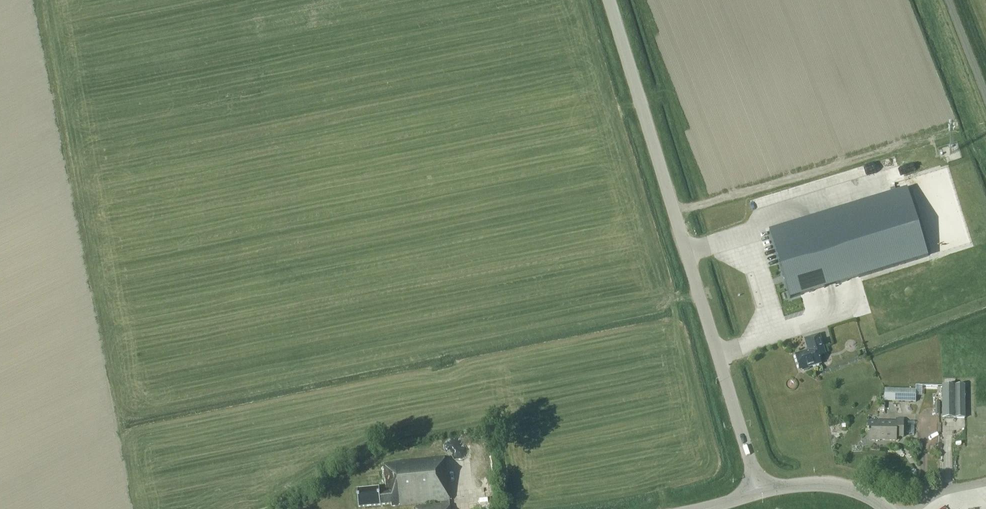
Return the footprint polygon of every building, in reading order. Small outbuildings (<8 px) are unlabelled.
[(910,198),(819,226),(816,217),(771,231),(770,230),(769,231),(790,299),(791,298),(928,256),(907,188),(910,198)] [(972,291),(981,287),(978,282),(969,286),(972,291)] [(805,339),(808,351),(795,355),(800,370),(801,370),(803,371),(808,369),(809,367),(821,364),(818,355),(825,353),(819,335),(805,339)] [(942,385),(942,418),(964,418),(964,385),(942,385)] [(916,390),(885,389),(884,401),(915,402),(915,401),(920,401),(920,386),(916,386),(916,390)] [(868,440),(896,441),(896,437),(903,437),(904,418),(896,418),(896,422),(868,422),(868,440)] [(416,508),(450,508),(444,458),(443,447),(408,451),(409,461),(383,464),(386,486),(378,486),(378,487),(357,489),(358,506),(391,504),(391,506),(416,504),(416,508)]
